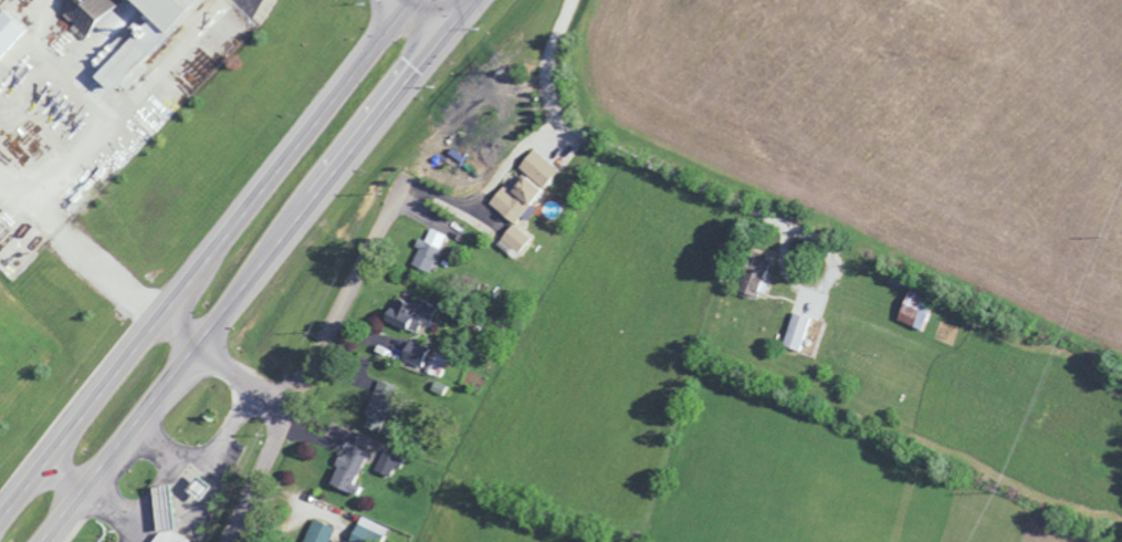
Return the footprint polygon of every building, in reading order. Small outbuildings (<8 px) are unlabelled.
[(110,0),(60,0),(56,3),(79,35),(116,8),(110,0)] [(145,19),(89,73),(107,91),(136,63),(133,60),(195,0),(126,0),(145,19)] [(25,31),(1,9),(0,10),(0,58),(25,31)] [(558,168),(532,148),(516,168),(522,173),(510,190),(503,184),(488,203),(514,224),(558,168)] [(500,240),(519,253),(530,237),(512,223),(500,240)] [(417,248),(410,265),(430,274),(446,235),(429,228),(424,240),(417,238),(414,246),(417,248)] [(770,257),(748,249),(733,290),(755,299),(770,257)] [(934,298),(906,289),(896,321),(924,331),(934,298)] [(430,324),(434,303),(413,299),(412,302),(400,299),(395,325),(419,330),(420,321),(430,324)] [(809,318),(792,313),(781,345),(799,351),(809,318)] [(423,367),(428,346),(406,340),(401,362),(423,367)] [(364,416),(367,417),(363,427),(379,433),(396,386),(377,379),(364,416)] [(355,495),(359,486),(353,484),(366,452),(350,445),(346,454),(340,452),(327,484),(355,495)] [(375,472),(389,476),(392,466),(400,469),(404,456),(381,450),(375,472)] [(167,485),(149,488),(155,534),(150,541),(187,541),(174,532),(167,485)] [(333,527),(311,518),(301,541),(327,541),(333,527)] [(352,541),(379,541),(384,526),(358,518),(350,541),(352,541)]
